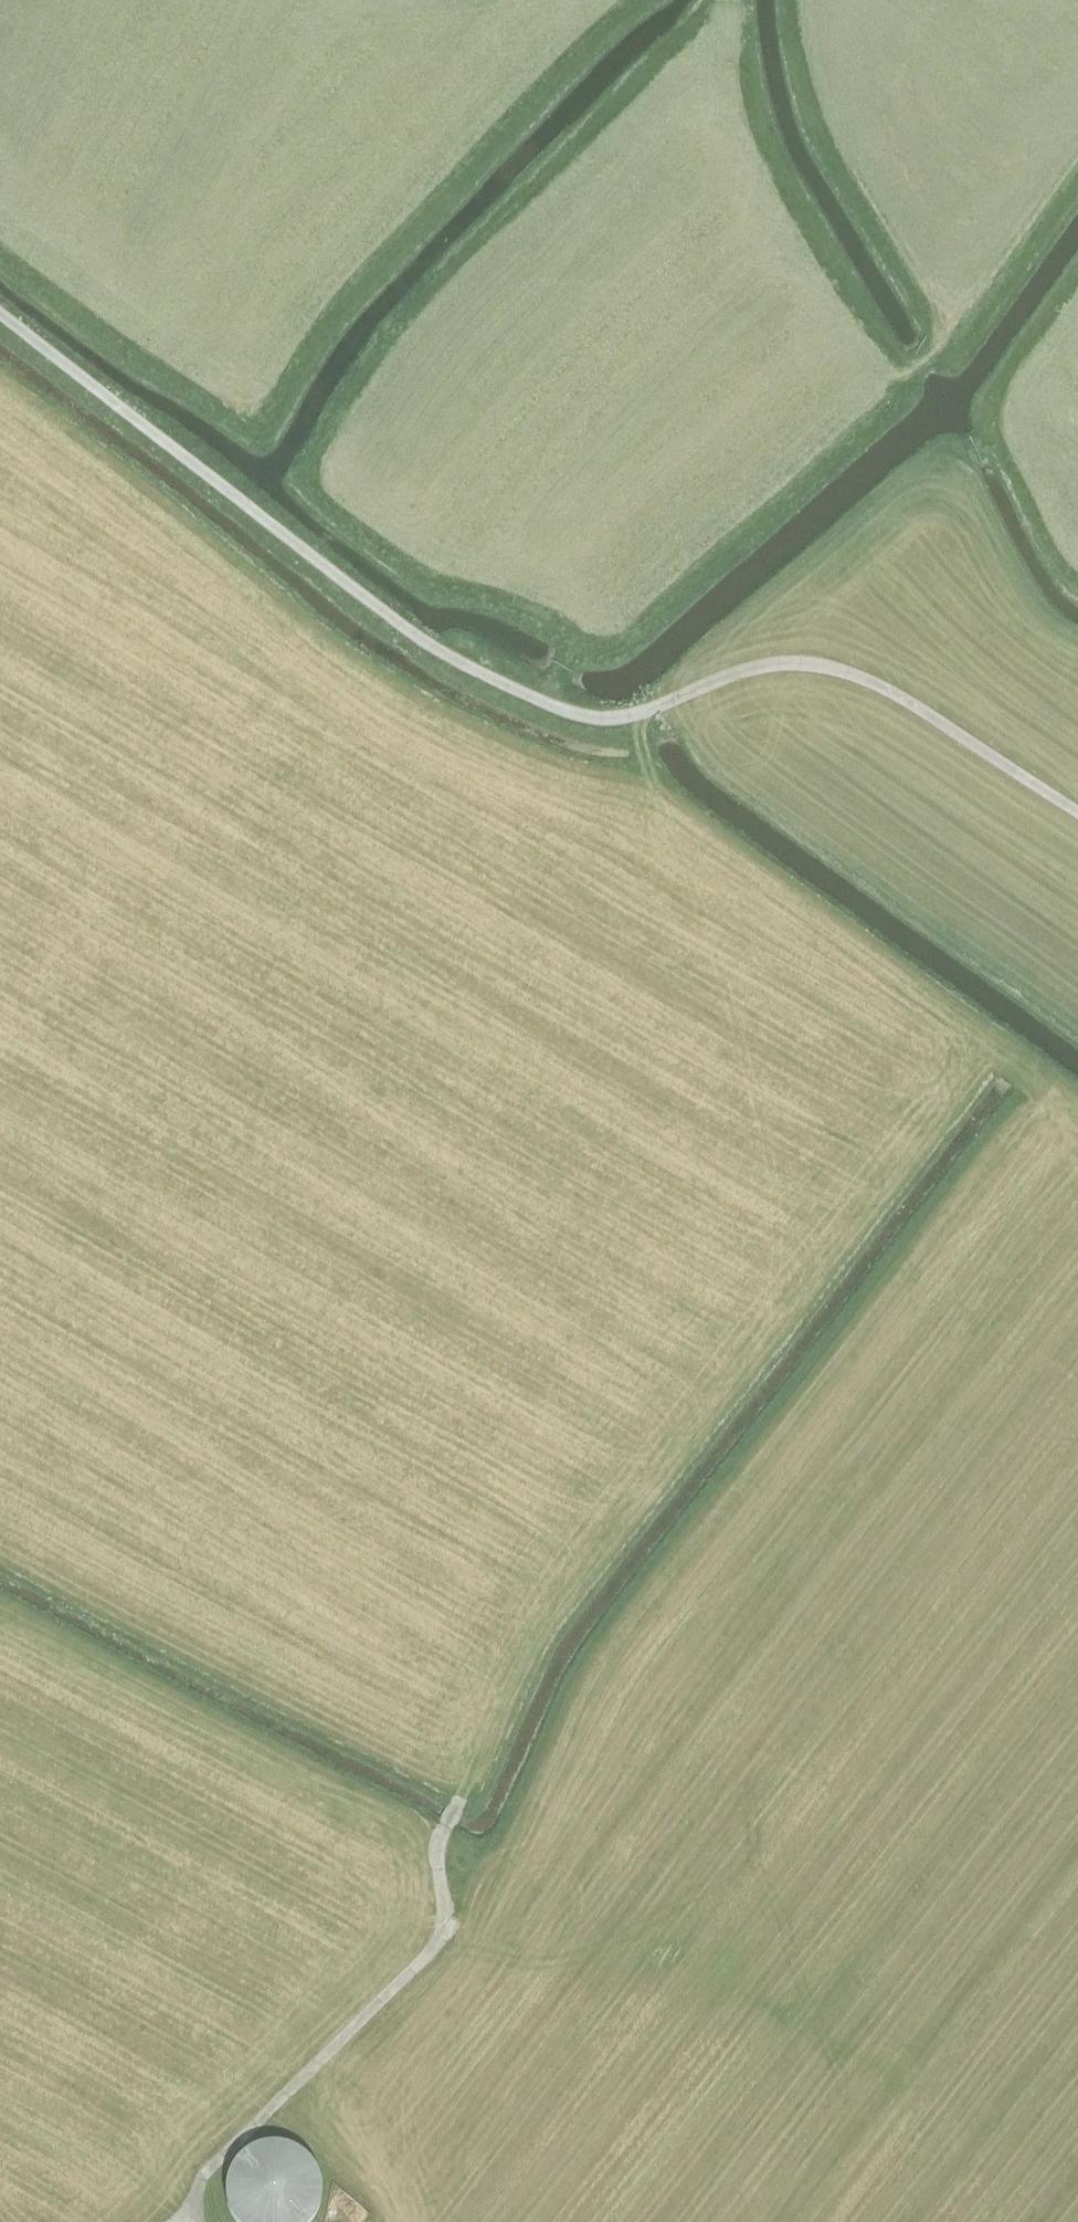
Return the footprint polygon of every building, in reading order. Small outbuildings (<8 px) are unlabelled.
[(318,2215),(324,2196),(322,2177),(313,2160),(306,2153),(298,2148),(289,2144),(280,2142),(270,2142),(261,2143),(252,2147),(244,2152),(239,2156),(237,2158),(235,2160),(234,2162),(232,2165),(231,2167),(229,2170),(227,2176),(225,2183),(224,2190),(225,2197),(226,2204),(228,2211),(231,2217),(235,2221),(312,2221),(318,2215)]
